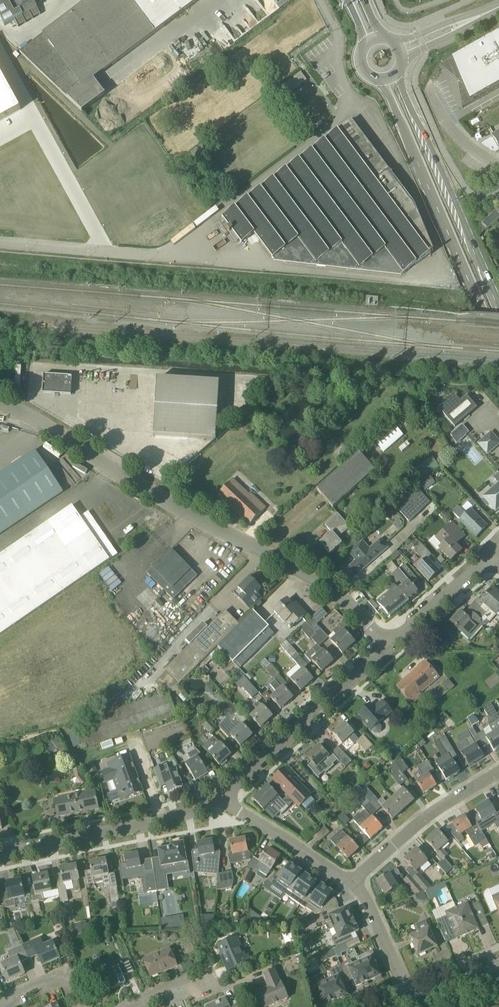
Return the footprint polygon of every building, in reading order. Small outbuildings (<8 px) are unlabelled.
[(15,20),(37,8),(34,3),(39,0),(0,0),(0,18),(4,26),(15,20)] [(155,34),(154,32),(197,0),(89,0),(20,52),(81,111),(104,94),(98,87),(102,84),(100,82),(96,78),(103,72),(155,34)] [(458,79),(462,109),(498,88),(498,35),(448,63),(465,78),(459,81),(459,79),(458,79)] [(351,121),(314,149),(222,217),(230,228),(227,230),(236,241),(238,240),(241,243),(254,233),(275,262),(401,276),(417,263),(429,254),(430,255),(432,254),(431,252),(433,251),(414,205),(351,121)] [(498,218),(498,210),(497,208),(479,224),(486,231),(498,218)] [(72,376),(44,375),(43,393),(71,394),(72,376)] [(157,379),(154,425),(153,435),(216,439),(219,383),(157,379)] [(439,409),(455,427),(477,408),(466,395),(460,401),(455,395),(439,409)] [(451,435),(452,437),(457,444),(466,436),(465,435),(469,432),(463,425),(451,435)] [(487,453),(498,443),(491,433),(479,444),(487,453)] [(63,492),(35,450),(0,474),(0,534),(63,492)] [(359,453),(324,483),(317,490),(333,508),(375,472),(359,453)] [(418,482),(417,483),(418,485),(420,484),(425,491),(436,483),(429,474),(418,482)] [(233,480),(218,495),(250,524),(261,513),(245,497),(248,494),(233,480)] [(498,486),(497,486),(497,487),(493,490),(492,490),(492,491),(484,498),(484,499),(482,501),(487,506),(489,504),(495,512),(498,509),(498,485),(498,486)] [(415,486),(409,491),(393,506),(408,522),(430,502),(415,486)] [(72,506),(0,555),(0,635),(118,554),(88,512),(80,517),(72,506)] [(486,526),(469,509),(465,513),(458,507),(452,513),(476,537),(486,526)] [(350,527),(344,521),(338,514),(325,525),(331,533),(320,543),(330,555),(332,552),(333,553),(335,551),(334,551),(342,544),(337,538),(350,527)] [(451,561),(461,551),(454,543),(463,535),(452,523),(436,538),(443,545),(439,549),(451,561)] [(369,548),(363,541),(349,553),(356,561),(347,568),(355,576),(388,547),(380,538),(369,548)] [(421,558),(413,565),(428,582),(436,575),(435,574),(438,572),(432,565),(436,561),(421,544),(416,549),(416,553),(421,558)] [(166,600),(170,597),(172,599),(197,576),(190,569),(188,572),(168,552),(147,573),(144,577),(160,594),(166,600)] [(400,581),(403,585),(408,581),(399,570),(401,568),(398,563),(393,558),(384,566),(389,571),(398,583),(400,581)] [(408,581),(403,585),(398,589),(409,602),(419,593),(411,585),(418,579),(405,564),(402,567),(398,563),(401,568),(399,570),(408,581)] [(233,593),(250,610),(262,599),(256,593),(261,589),(249,577),(233,593)] [(409,602),(398,589),(392,595),(389,592),(377,602),(390,617),(409,602)] [(498,611),(498,595),(492,589),(481,601),(478,598),(468,609),(469,609),(480,620),(479,621),(484,626),(484,625),(485,625),(488,621),(489,622),(495,615),(498,611)] [(290,629),(307,614),(297,603),(293,606),(287,599),(274,611),(290,629)] [(311,618),(317,624),(327,614),(322,608),(311,618)] [(480,620),(469,609),(463,615),(459,612),(450,622),(462,633),(474,620),(482,627),(484,626),(479,621),(480,620)] [(225,611),(207,628),(203,624),(186,641),(190,646),(166,670),(167,671),(180,684),(198,666),(217,647),(239,625),(225,611)] [(223,652),(226,656),(239,669),(274,634),(268,628),(269,627),(253,612),(239,625),(217,647),(222,652),(223,652)] [(312,629),(317,624),(311,618),(306,622),(312,629)] [(333,631),(337,636),(331,641),(342,653),(354,643),(353,641),(359,635),(345,620),(333,631)] [(310,639),(311,638),(316,634),(312,629),(306,622),(300,628),(310,639)] [(312,629),(316,634),(321,629),(317,624),(312,629)] [(442,639),(436,647),(443,653),(450,645),(442,639)] [(286,641),(280,646),(285,651),(291,646),(286,641)] [(323,651),(319,647),(317,645),(312,649),(318,655),(312,661),(322,672),(333,662),(323,650),(323,651)] [(300,656),(291,646),(285,651),(294,661),(300,656)] [(410,702),(420,693),(439,678),(425,662),(397,686),(410,702)] [(277,692),(271,697),(270,698),(281,709),(293,698),(282,687),(286,684),(278,675),(279,674),(270,665),(265,670),(274,681),(270,685),(277,692)] [(303,669),(302,669),(298,665),(286,675),(301,691),(313,680),(303,669)] [(249,672),(245,676),(249,681),(254,677),(249,672)] [(244,677),(236,684),(240,688),(242,687),(252,698),(258,693),(244,677)] [(434,691),(430,694),(435,700),(436,699),(438,696),(434,691)] [(81,749),(176,715),(168,692),(73,726),(81,749)] [(222,693),(216,698),(223,706),(229,701),(222,693)] [(371,731),(374,734),(378,734),(381,731),(382,727),(379,724),(384,719),(392,711),(382,700),(374,708),(370,703),(358,714),(363,720),(362,721),(371,731)] [(238,711),(229,701),(223,706),(232,716),(219,728),(228,738),(231,736),(240,746),(252,735),(233,715),(238,711)] [(268,724),(266,722),(272,717),(262,706),(262,707),(257,702),(253,706),(258,710),(251,717),(261,728),(261,727),(263,729),(268,724)] [(490,727),(483,731),(477,735),(484,747),(489,743),(494,751),(498,748),(498,718),(490,703),(483,708),(487,716),(489,725),(490,727)] [(474,725),(480,721),(474,714),(468,719),(474,725)] [(443,724),(449,730),(455,725),(449,718),(443,724)] [(208,719),(202,725),(211,734),(217,729),(208,719)] [(333,733),(348,750),(354,744),(356,742),(365,753),(373,746),(363,735),(359,739),(344,723),(333,733)] [(458,748),(461,753),(469,766),(483,758),(476,746),(481,743),(483,747),(484,747),(477,735),(473,728),(467,732),(468,734),(463,737),(466,742),(458,748)] [(436,738),(446,752),(452,748),(445,736),(443,733),(436,738)] [(215,748),(209,753),(219,765),(220,764),(222,766),(227,762),(225,760),(231,755),(220,743),(220,744),(214,737),(209,741),(215,748)] [(339,761),(345,768),(352,762),(346,756),(339,749),(338,747),(332,753),(331,752),(330,753),(331,753),(328,756),(319,746),(309,755),(307,757),(313,763),(308,766),(308,767),(319,779),(320,779),(318,777),(325,771),(326,772),(325,773),(326,773),(334,766),(334,765),(333,765),(332,764),(337,760),(339,762),(339,761)] [(195,781),(208,774),(202,765),(207,762),(209,764),(210,764),(196,749),(187,754),(191,761),(185,764),(195,781)] [(452,760),(448,754),(435,761),(442,773),(445,779),(446,780),(448,779),(449,781),(454,778),(452,776),(459,772),(452,760)] [(109,769),(101,772),(104,779),(108,778),(112,790),(120,787),(124,799),(143,792),(129,755),(106,763),(109,769)] [(382,756),(379,761),(385,765),(388,760),(382,756)] [(395,762),(394,763),(402,773),(408,769),(400,758),(395,763),(395,762)] [(417,767),(419,771),(423,778),(416,782),(424,794),(436,787),(429,775),(434,772),(427,761),(417,767)] [(389,768),(396,777),(402,773),(394,763),(389,768)] [(82,785),(87,780),(82,775),(80,768),(79,768),(78,764),(74,765),(75,769),(73,769),(74,776),(76,775),(76,778),(82,785)] [(182,788),(176,769),(169,772),(167,764),(154,769),(161,788),(162,787),(161,784),(165,783),(169,793),(182,788)] [(272,779),(274,781),(298,807),(301,805),(306,810),(314,802),(310,797),(311,795),(284,768),(272,779)] [(398,793),(392,798),(403,810),(413,801),(403,789),(402,790),(397,784),(394,788),(398,793)] [(252,799),(264,811),(271,804),(281,814),(288,807),(267,785),(252,799)] [(366,788),(360,793),(369,803),(375,797),(366,788)] [(55,799),(58,817),(98,808),(95,791),(55,799)] [(363,808),(369,803),(360,793),(354,799),(363,808)] [(378,802),(382,806),(382,807),(382,808),(392,819),(403,810),(392,798),(386,804),(382,799),(378,802)] [(494,811),(488,801),(475,809),(482,822),(488,818),(494,815),(498,823),(498,808),(494,811)] [(336,806),(331,811),(335,816),(340,811),(336,806)] [(341,811),(335,816),(340,821),(345,816),(341,811)] [(360,828),(370,839),(382,829),(372,818),(365,811),(360,815),(367,822),(360,828)] [(477,823),(470,827),(464,816),(452,823),(453,824),(446,828),(459,843),(464,840),(461,834),(466,832),(469,837),(474,834),(479,844),(486,840),(477,823)] [(324,827),(320,830),(312,837),(318,843),(329,832),(324,827)] [(341,830),(330,840),(348,859),(359,849),(341,830)] [(453,868),(444,858),(447,856),(441,848),(447,843),(437,831),(426,841),(442,860),(437,864),(446,874),(453,868)] [(247,852),(245,838),(230,841),(234,863),(240,862),(239,853),(247,852)] [(197,843),(199,856),(195,856),(198,870),(218,866),(217,874),(218,874),(220,852),(219,854),(214,853),(212,840),(197,843)] [(179,864),(179,867),(180,869),(182,871),(185,871),(189,870),(189,873),(190,873),(187,856),(186,856),(186,857),(185,857),(183,843),(185,843),(185,842),(170,845),(171,848),(166,849),(165,846),(157,847),(157,848),(158,848),(158,850),(159,857),(152,859),(154,871),(156,891),(156,892),(157,892),(157,891),(165,890),(162,867),(179,864)] [(267,849),(260,862),(252,857),(240,880),(248,884),(254,873),(257,875),(259,872),(261,873),(267,876),(271,869),(272,870),(280,857),(267,849)] [(431,865),(427,861),(416,849),(404,859),(415,872),(420,867),(423,872),(431,865)] [(124,855),(126,864),(119,866),(123,888),(124,888),(123,880),(142,876),(144,893),(156,891),(154,871),(152,859),(140,861),(138,853),(124,855)] [(87,884),(103,881),(104,887),(107,886),(107,889),(109,889),(111,903),(112,908),(119,907),(117,888),(115,873),(109,874),(106,859),(90,862),(91,870),(84,872),(87,884)] [(288,863),(267,882),(289,897),(291,895),(301,880),(297,878),(301,872),(300,871),(301,869),(296,866),(295,867),(288,863)] [(76,865),(60,868),(63,883),(72,881),(74,891),(80,890),(78,880),(79,880),(76,865)] [(400,874),(397,869),(377,881),(385,895),(398,887),(392,879),(400,874)] [(234,880),(232,871),(218,874),(217,890),(232,887),(234,880)] [(305,874),(301,880),(291,895),(301,902),(299,905),(305,909),(306,908),(313,896),(308,893),(316,882),(311,878),(312,877),(307,873),(306,875),(305,874)] [(419,873),(419,874),(413,879),(424,891),(428,889),(432,888),(419,873)] [(44,899),(59,896),(57,886),(56,879),(49,881),(47,874),(32,877),(35,889),(28,891),(33,913),(35,924),(38,924),(37,918),(40,918),(39,912),(41,912),(39,902),(44,901),(44,899)] [(413,879),(409,875),(403,880),(416,895),(424,892),(423,891),(424,891),(413,879)] [(24,897),(21,879),(6,882),(8,892),(1,893),(4,908),(15,906),(14,899),(24,897)] [(57,886),(59,896),(60,902),(68,900),(65,885),(57,886)] [(321,885),(313,896),(306,908),(316,915),(321,912),(335,906),(338,905),(336,899),(332,900),(332,899),(329,897),(331,894),(332,895),(334,892),(328,888),(327,889),(321,885)] [(489,891),(488,889),(486,891),(484,893),(484,895),(484,897),(491,913),(497,910),(498,914),(498,886),(489,891)] [(424,891),(423,891),(424,892),(427,899),(428,901),(432,899),(428,889),(424,891)] [(424,892),(416,895),(418,899),(423,901),(427,899),(424,892)] [(467,904),(456,909),(467,934),(474,931),(473,928),(487,922),(478,902),(468,906),(467,904)] [(337,912),(335,906),(321,912),(326,922),(331,921),(334,928),(353,919),(350,912),(352,911),(350,906),(337,912)] [(467,934),(456,909),(446,913),(447,916),(442,918),(436,920),(442,932),(445,941),(460,935),(461,937),(467,934)] [(183,916),(161,920),(162,929),(185,927),(183,916)] [(353,921),(353,919),(334,928),(337,934),(332,938),(337,947),(345,943),(351,941),(348,936),(358,931),(356,926),(358,925),(356,920),(353,921)] [(413,926),(417,934),(409,937),(417,956),(437,947),(430,931),(432,930),(428,919),(413,926)] [(87,921),(75,924),(78,936),(89,934),(87,921)] [(102,924),(93,924),(94,932),(103,932),(102,924)] [(235,937),(217,945),(229,971),(246,963),(235,937)] [(22,946),(28,959),(37,955),(42,966),(60,958),(56,950),(59,948),(56,940),(44,945),(40,938),(22,946)] [(361,944),(360,943),(358,938),(351,941),(345,943),(348,949),(361,944)] [(28,959),(22,946),(8,952),(12,960),(2,964),(5,971),(3,972),(7,981),(24,974),(20,963),(28,959)] [(151,977),(177,966),(169,948),(143,960),(151,977)] [(333,949),(317,956),(320,962),(336,955),(333,949)] [(376,980),(381,978),(375,963),(377,962),(372,951),(368,953),(358,957),(360,962),(368,981),(375,978),(376,980)] [(126,983),(118,966),(109,970),(105,961),(90,967),(96,981),(106,977),(112,990),(121,986),(120,985),(126,983)] [(367,982),(368,981),(360,962),(353,965),(350,961),(340,965),(347,979),(352,977),(356,987),(362,984),(363,986),(368,984),(367,982)] [(341,982),(347,979),(340,965),(330,970),(333,978),(327,981),(335,1000),(342,997),(343,999),(348,997),(341,982)] [(263,975),(269,988),(257,993),(263,1006),(266,1006),(287,998),(281,982),(280,983),(274,970),(263,975)] [(334,1001),(335,1000),(327,981),(320,984),(317,977),(308,981),(311,999),(319,996),(323,1006),(329,1003),(330,1005),(335,1003),(334,1001)] [(239,1001),(228,1005),(225,999),(207,1006),(241,1006),(239,1001)]
